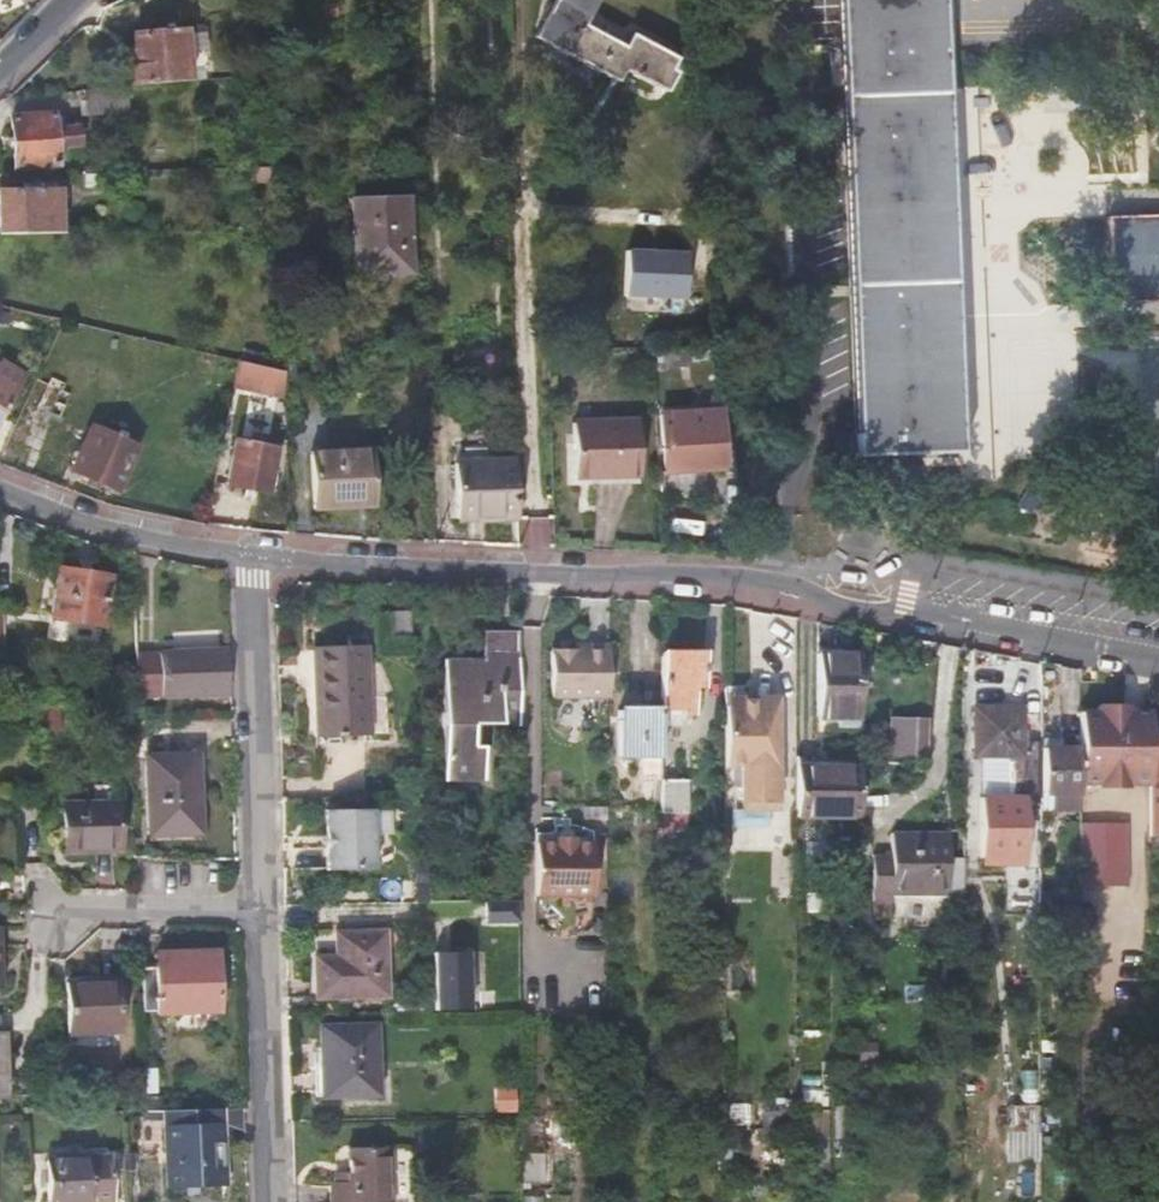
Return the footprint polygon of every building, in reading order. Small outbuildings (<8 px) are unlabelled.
[(533,37),(616,81),(623,69),(665,92),(675,72),(670,69),(675,58),(630,34),(623,47),(583,25),(597,0),(552,0),(533,37)] [(944,44),(942,0),(840,0),(856,455),(959,451),(944,44)] [(128,85),(190,79),(186,51),(184,35),(183,30),(132,33),(134,60),(126,60),(128,85)] [(184,35),(186,51),(206,50),(205,33),(184,35)] [(125,85),(84,89),(86,115),(126,112),(125,85)] [(12,120),(12,166),(56,165),(56,153),(81,152),(80,134),(63,134),(63,123),(55,123),(55,119),(12,120)] [(275,166),(250,167),(251,181),(276,182),(275,166)] [(61,233),(60,186),(0,187),(0,233),(61,233)] [(350,198),(354,268),(387,267),(387,273),(412,272),(409,196),(350,198)] [(1110,214),(1112,298),(1158,297),(1158,213),(1110,214)] [(627,245),(625,292),(687,295),(689,248),(627,245)] [(627,308),(683,309),(684,296),(628,295),(627,308)] [(238,360),(234,380),(253,384),(254,379),(271,381),(274,368),(238,360)] [(23,375),(0,361),(0,415),(23,375)] [(36,378),(24,402),(58,418),(69,393),(61,389),(64,382),(52,376),(48,383),(36,378)] [(658,472),(659,493),(705,492),(704,469),(724,469),(720,409),(661,412),(663,472),(658,472)] [(574,477),(639,475),(637,422),(572,425),(574,477)] [(92,426),(71,469),(116,490),(136,447),(92,426)] [(233,440),(225,484),(267,494),(275,448),(233,440)] [(375,506),(372,450),(310,454),(312,509),(375,506)] [(453,466),(454,489),(455,517),(513,516),(511,464),(453,466)] [(60,568),(52,616),(103,625),(111,576),(60,568)] [(387,636),(409,635),(409,609),(387,610),(387,636)] [(518,674),(518,628),(484,629),(484,661),(445,661),(444,688),(444,777),(483,778),(485,747),(471,747),(472,720),(499,720),(499,722),(518,723),(518,674)] [(313,644),(314,725),(314,735),(370,734),(368,643),(313,644)] [(550,698),(607,698),(607,684),(607,644),(575,645),(575,649),(551,648),(550,698)] [(702,648),(660,647),(660,710),(660,720),(684,720),(684,712),(696,711),(696,684),(704,685),(704,675),(702,648)] [(136,652),(138,696),(227,693),(226,650),(136,652)] [(816,718),(859,719),(860,651),(816,651),(816,718)] [(1021,755),(1021,740),(1021,705),(972,704),(972,754),(1021,755)] [(1097,711),(1079,712),(1078,745),(1078,783),(1096,783),(1096,787),(1120,786),(1120,784),(1148,784),(1148,734),(1148,712),(1126,712),(1126,706),(1096,705),(1097,711)] [(641,777),(660,778),(660,752),(660,720),(660,710),(618,709),(617,754),(640,755),(641,777)] [(723,709),(723,765),(740,766),(739,802),(773,803),(774,767),(775,711),(723,709)] [(928,752),(927,715),(891,716),(892,752),(928,752)] [(1148,835),(1158,835),(1158,734),(1148,734),(1148,784),(1148,835)] [(1039,740),(1021,740),(1021,755),(1021,782),(1039,783),(1039,745),(1039,740)] [(1078,745),(1039,745),(1039,783),(1039,792),(1078,792),(1078,783),(1078,745)] [(660,778),(660,807),(686,808),(686,775),(685,753),(660,752),(660,778)] [(146,755),(148,833),(199,831),(197,754),(146,755)] [(859,764),(794,763),(794,816),(858,817),(859,764)] [(69,803),(68,848),(122,848),(122,802),(117,802),(118,783),(98,784),(98,802),(69,803)] [(1023,800),(979,797),(979,858),(1023,858),(1023,800)] [(374,869),(372,809),(325,810),(327,870),(374,869)] [(1081,820),(1082,885),(1130,884),(1129,820),(1081,820)] [(891,832),(890,854),(890,869),(873,868),(873,902),(891,903),(891,893),(948,894),(949,832),(891,832)] [(555,842),(536,843),(536,896),(594,895),(594,842),(574,842),(574,838),(555,838),(555,842)] [(874,854),(873,868),(890,869),(890,854),(874,854)] [(335,931),(334,955),(313,955),(314,997),(386,994),(386,929),(335,931)] [(435,1007),(471,1008),(472,949),(436,948),(435,1007)] [(140,965),(142,1010),(158,1010),(159,1012),(218,1010),(216,952),(156,954),(157,964),(140,965)] [(68,982),(69,1031),(119,1029),(117,975),(102,976),(103,982),(68,982)] [(320,1024),(321,1095),(377,1093),(376,1023),(320,1024)] [(728,1102),(728,1122),(748,1123),(748,1103),(728,1102)] [(1039,1104),(1005,1103),(1005,1135),(1004,1161),(1025,1162),(1039,1167),(1039,1104)] [(856,1106),(835,1106),(835,1138),(857,1138),(856,1106)] [(219,1109),(220,1127),(243,1127),(242,1108),(219,1109)] [(165,1111),(168,1187),(223,1184),(219,1109),(165,1111)] [(829,1136),(807,1136),(807,1165),(828,1165),(829,1136)] [(346,1168),(346,1180),(336,1180),(328,1180),(329,1201),(392,1201),(391,1146),(345,1146),(346,1168)] [(46,1160),(48,1201),(113,1199),(112,1157),(46,1160)] [(346,1180),(346,1168),(336,1168),(336,1180),(346,1180)]
